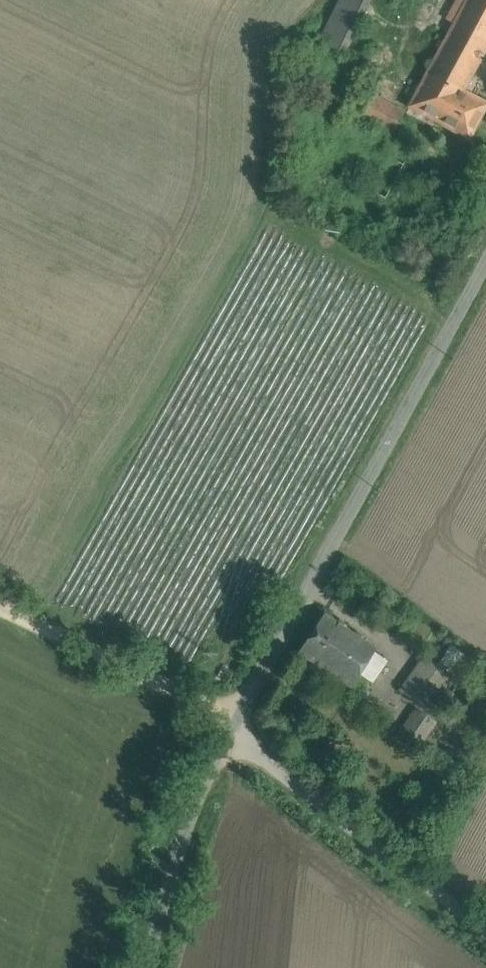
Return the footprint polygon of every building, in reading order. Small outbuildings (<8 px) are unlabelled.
[(320,41),(346,53),(371,0),(340,0),(320,41)] [(445,42),(439,39),(436,45),(442,48),(429,72),(456,87),(464,71),(471,74),(485,47),(485,0),(468,0),(445,42)] [(429,72),(411,105),(469,137),(485,106),(485,103),(456,87),(429,72)] [(411,116),(375,96),(365,113),(402,134),(411,116)] [(376,648),(325,613),(298,652),(350,687),(351,686),(359,674),(376,648)] [(453,675),(425,655),(399,690),(428,710),(453,675)] [(368,680),(359,674),(351,686),(360,693),(368,680)] [(418,710),(403,732),(418,743),(433,721),(418,710)]
